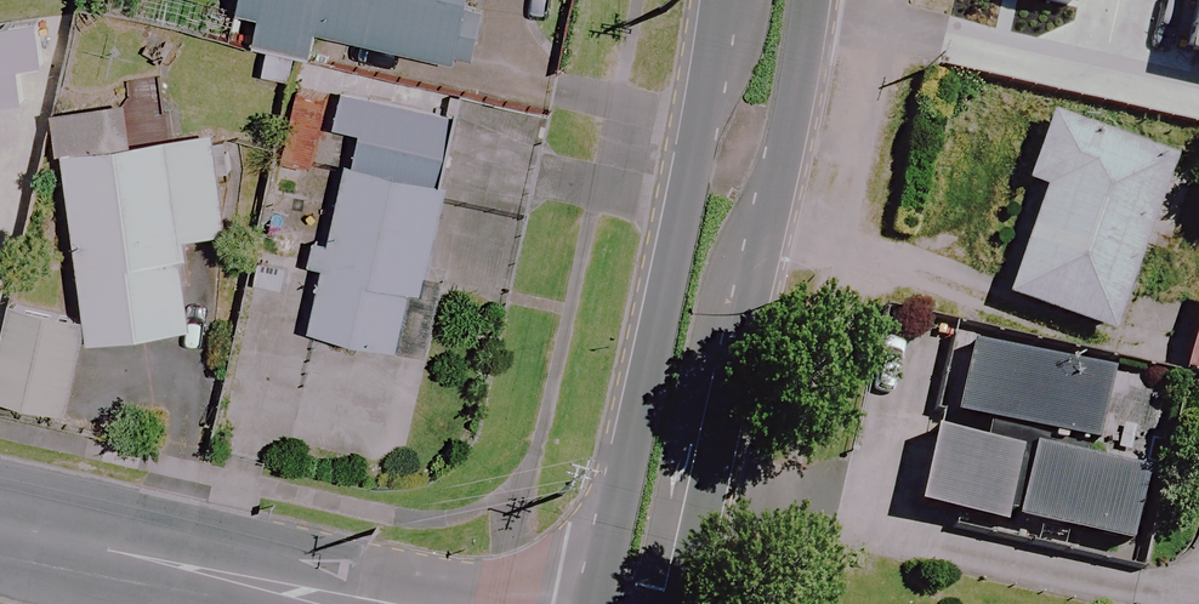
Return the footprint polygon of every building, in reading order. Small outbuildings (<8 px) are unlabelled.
[(234,42),(305,57),(310,33),(452,62),(465,0),(243,0),(234,42)] [(1091,69),(1196,95),(1198,81),(1198,0),(1108,0),(1091,69)] [(19,104),(16,71),(34,69),(29,24),(0,27),(0,106),(19,104)] [(433,197),(443,151),(453,98),(308,69),(297,122),(348,132),(307,333),(402,352),(433,197)] [(1164,164),(1043,121),(1020,187),(1039,194),(1001,303),(1103,338),(1164,164)] [(219,235),(208,138),(63,155),(85,343),(187,331),(176,240),(219,235)] [(1187,362),(1185,372),(1198,375),(1198,309),(1187,362)] [(4,312),(0,334),(0,402),(62,414),(69,382),(79,327),(4,312)] [(1098,382),(965,352),(944,441),(931,438),(914,511),(1003,531),(1001,540),(1139,572),(1159,486),(1078,468),(1098,382)]
